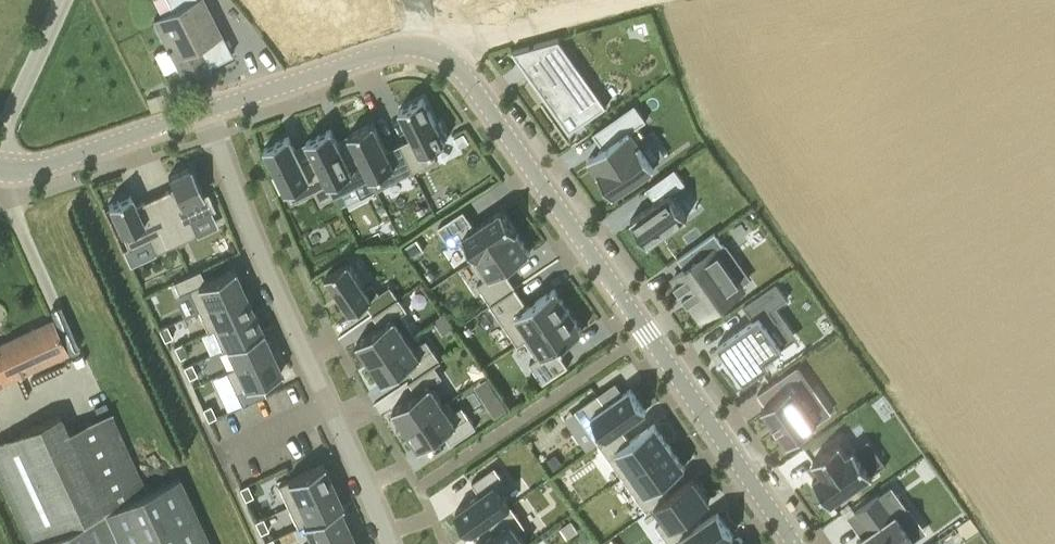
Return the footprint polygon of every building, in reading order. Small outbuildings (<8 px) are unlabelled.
[(176,15),(156,25),(183,78),(232,53),(222,33),(205,0),(169,0),(176,15)] [(559,37),(512,51),(558,116),(571,107),(583,123),(608,106),(559,37)] [(151,110),(160,108),(156,95),(147,98),(151,110)] [(400,144),(413,172),(437,160),(432,149),(446,143),(444,140),(449,138),(441,122),(437,124),(425,98),(400,109),(413,138),(400,144)] [(593,132),(603,146),(603,145),(605,147),(589,158),(598,172),(614,194),(655,165),(633,135),(630,131),(647,119),(635,102),(593,132)] [(358,151),(371,178),(377,189),(413,172),(400,144),(387,150),(374,122),(349,134),(358,151)] [(334,196),(371,178),(358,151),(345,157),(331,129),(307,140),(315,158),(334,196)] [(470,142),(464,132),(455,137),(460,147),(470,142)] [(286,192),(300,185),(306,196),(316,191),(322,202),(334,196),(315,158),(303,164),(289,135),(265,147),(278,173),(273,175),(281,191),(285,189),(286,192)] [(173,187),(154,196),(176,243),(197,234),(191,220),(215,209),(208,192),(203,194),(190,166),(168,176),(173,187)] [(657,201),(631,219),(649,244),(688,217),(671,193),(686,182),(675,167),(647,187),(657,201)] [(156,253),(176,243),(154,196),(135,205),(130,194),(108,204),(129,249),(149,239),(156,253)] [(473,260),(517,230),(503,209),(475,228),(472,223),(473,222),(464,209),(439,226),(453,246),(460,241),(473,260)] [(507,274),(506,275),(503,270),(531,251),(517,230),(473,260),(485,279),(478,284),(491,304),(516,288),(507,274)] [(683,289),(686,293),(684,295),(684,296),(687,294),(691,299),(688,301),(689,302),(690,302),(701,318),(743,289),(741,286),(717,252),(725,246),(725,245),(715,232),(679,258),(686,268),(674,276),(678,281),(675,283),(676,284),(679,282),(683,287),(680,289),(681,290),(683,289)] [(424,249),(416,238),(407,244),(414,255),(424,249)] [(460,242),(445,251),(455,267),(470,258),(460,242)] [(327,275),(352,312),(366,302),(374,314),(399,298),(391,285),(380,292),(374,283),(366,288),(348,261),(327,275)] [(200,269),(173,281),(179,294),(188,289),(198,310),(244,289),(234,268),(205,281),(200,269)] [(524,302),(525,301),(516,288),(491,304),(518,344),(526,339),(570,310),(555,288),(527,306),(524,302)] [(213,329),(253,311),(244,289),(198,310),(208,331),(213,329)] [(795,331),(787,321),(792,317),(804,310),(792,293),(760,316),(769,330),(734,355),(740,363),(742,361),(747,368),(745,370),(761,392),(785,375),(782,370),(798,359),(784,339),(795,331)] [(407,309),(399,298),(374,314),(381,326),(357,342),(371,362),(408,337),(395,317),(407,309)] [(555,349),(583,330),(570,310),(526,339),(538,357),(530,362),(544,383),(569,366),(560,353),(559,353),(555,349)] [(227,347),(263,331),(253,311),(213,329),(222,350),(227,347)] [(53,319),(0,343),(0,384),(2,383),(68,352),(53,319)] [(167,324),(159,328),(165,340),(173,336),(167,324)] [(235,366),(271,349),(263,331),(227,347),(235,366)] [(435,364),(435,365),(441,361),(441,360),(440,360),(426,339),(415,347),(408,337),(371,362),(384,382),(408,366),(415,376),(416,377),(435,364)] [(182,342),(174,346),(180,358),(188,354),(182,342)] [(226,370),(236,393),(281,372),(271,349),(235,366),(226,370)] [(192,362),(184,366),(189,378),(197,374),(192,362)] [(406,428),(443,403),(431,384),(442,376),(435,365),(435,364),(416,377),(415,376),(409,381),(409,382),(410,382),(417,392),(393,408),(406,428)] [(792,387),(763,407),(789,443),(817,423),(792,387)] [(622,428),(622,427),(646,410),(631,388),(606,405),(598,394),(575,409),(590,430),(598,425),(607,438),(622,428)] [(500,396),(487,404),(495,416),(508,408),(500,396)] [(406,428),(420,449),(444,432),(452,444),(477,427),(462,406),(455,411),(448,400),(443,403),(406,428)] [(211,404),(203,408),(208,420),(216,416),(211,404)] [(0,441),(0,481),(29,543),(210,543),(179,477),(147,491),(111,411),(68,431),(60,414),(0,441)] [(607,438),(600,443),(624,477),(671,444),(655,422),(631,439),(622,428),(607,438)] [(814,477),(813,478),(829,500),(831,504),(833,503),(832,502),(871,475),(871,476),(873,475),(854,449),(853,450),(854,450),(847,455),(842,448),(839,444),(840,444),(839,442),(813,461),(814,462),(815,462),(822,472),(815,478),(814,477)] [(671,444),(624,477),(647,511),(655,506),(655,505),(669,495),(661,483),(686,466),(671,444)] [(556,453),(545,460),(552,471),(563,464),(556,453)] [(278,484),(288,506),(333,485),(323,463),(278,484)] [(481,493),(456,511),(472,533),(489,521),(511,505),(502,492),(509,487),(495,466),(473,482),(481,493)] [(694,478),(669,495),(655,505),(655,506),(664,519),(656,524),(670,543),(672,543),(679,539),(693,529),(685,518),(710,500),(694,478)] [(248,484),(240,487),(245,499),(253,496),(248,484)] [(333,485),(288,506),(297,527),(303,524),(339,507),(343,506),(333,485)] [(856,510),(871,531),(863,537),(857,541),(859,543),(910,543),(915,540),(897,515),(908,507),(892,485),(856,510)] [(480,543),(527,543),(518,531),(525,526),(511,505),(489,521),(497,532),(480,543)] [(348,527),(339,507),(303,524),(312,543),(348,527)] [(673,543),(720,543),(734,534),(718,512),(693,529),(673,543)] [(263,517),(255,521),(261,533),(268,529),(263,517)] [(348,527),(312,543),(313,543),(356,543),(348,527)]
